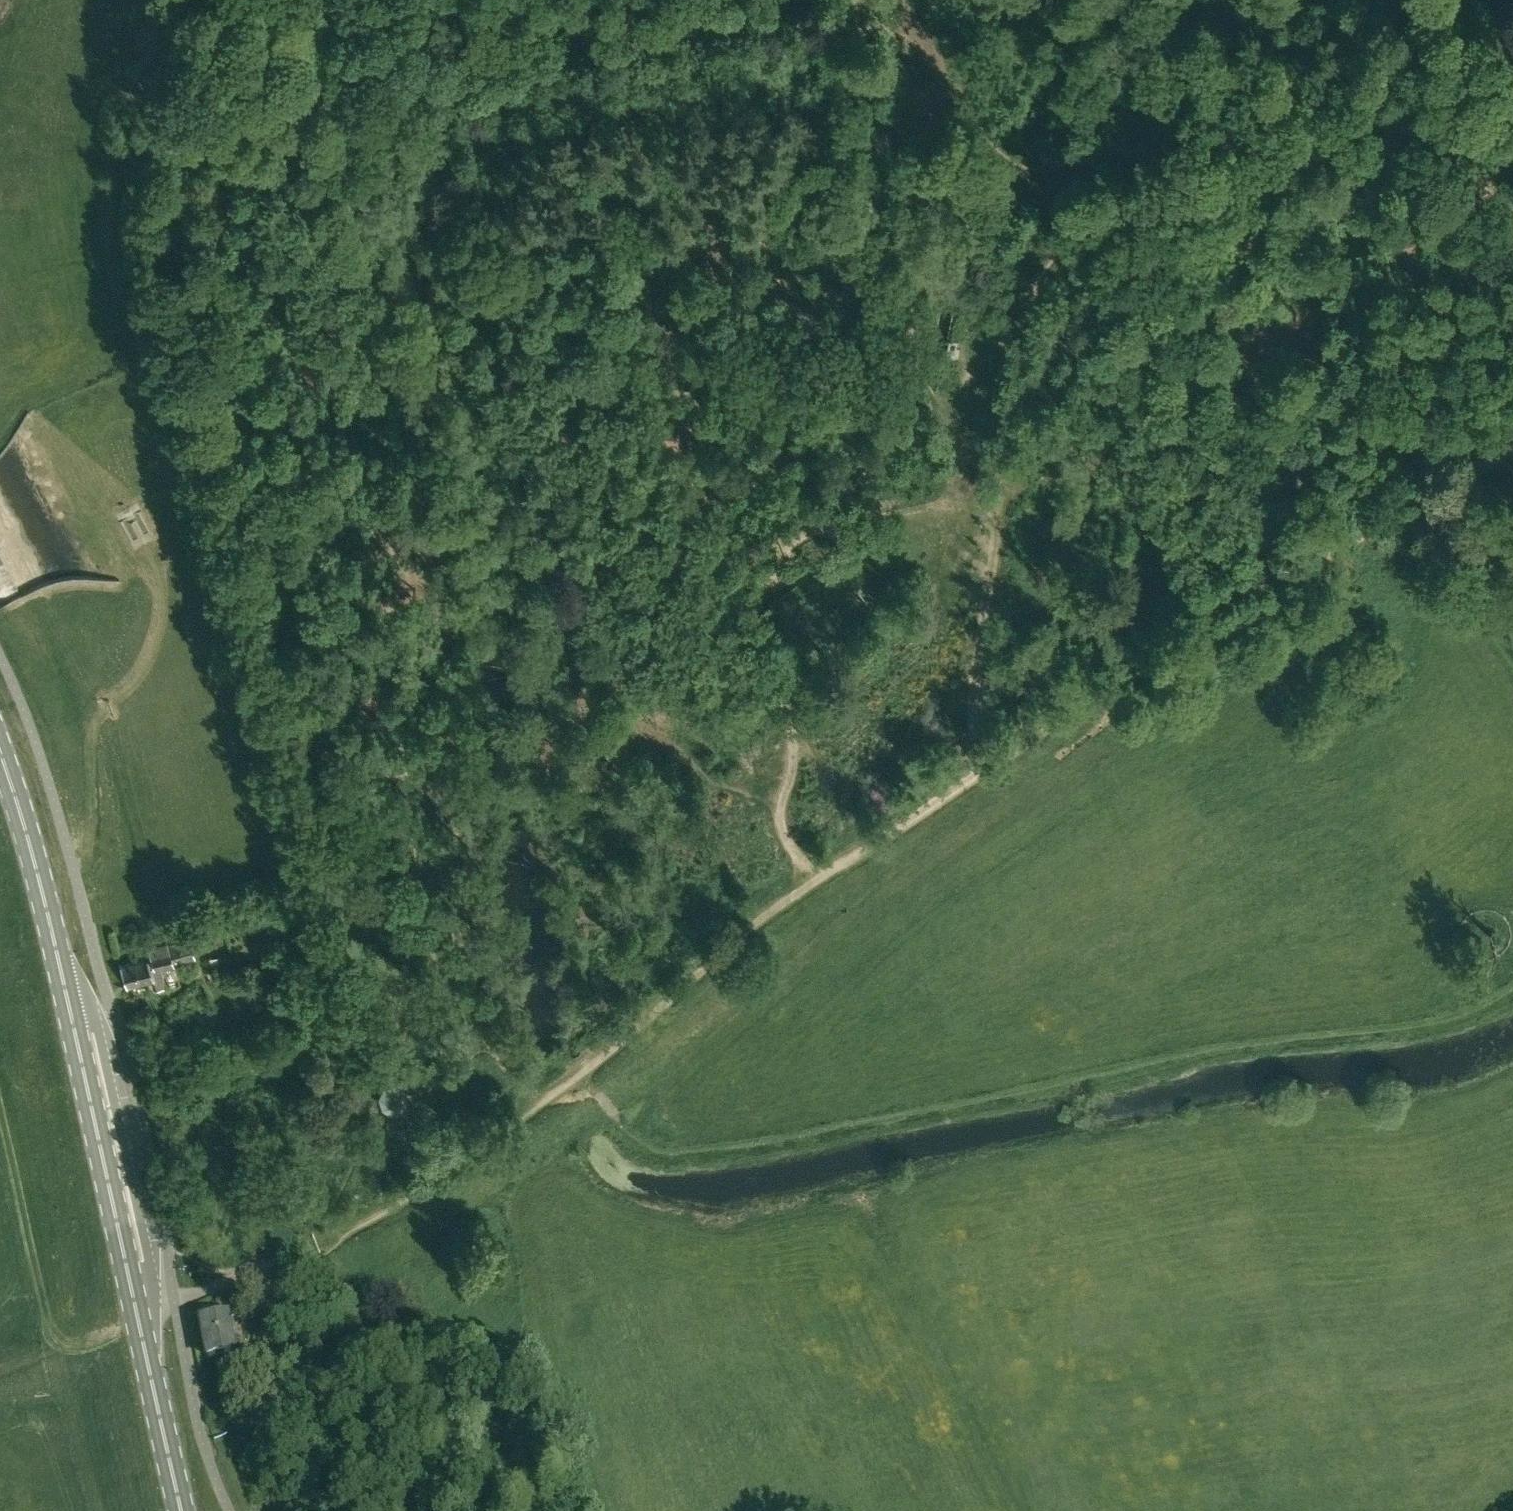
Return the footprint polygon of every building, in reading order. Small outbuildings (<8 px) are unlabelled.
[(37,398),(0,433),(0,608),(132,578),(37,398)] [(176,962),(195,958),(190,938),(170,944),(169,941),(151,947),(154,955),(123,966),(130,986),(154,978),(157,988),(169,984),(170,987),(181,983),(176,962)] [(225,981),(217,957),(203,962),(211,986),(225,981)] [(381,1088),(377,1098),(383,1109),(394,1113),(404,1107),(408,1097),(403,1086),(392,1082),(381,1088)] [(234,1353),(228,1319),(202,1323),(208,1358),(234,1353)]
